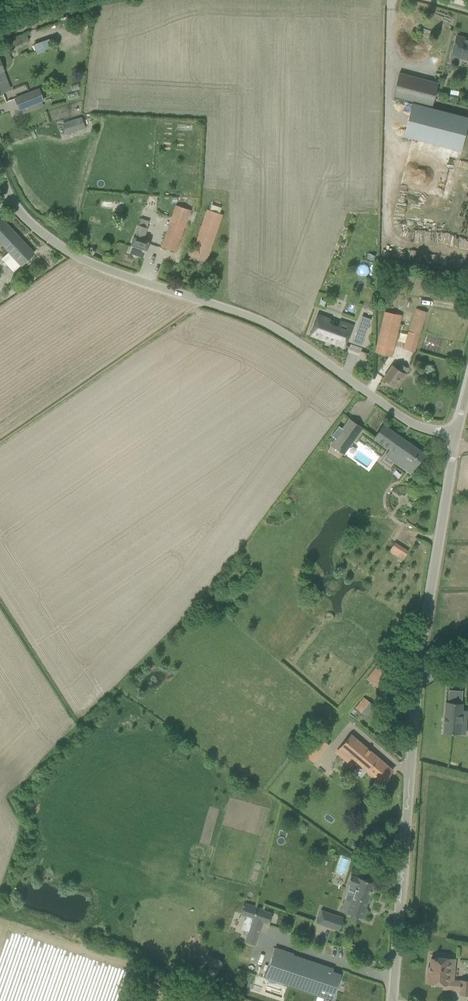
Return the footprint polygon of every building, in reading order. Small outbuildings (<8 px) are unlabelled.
[(27,33),(9,37),(11,48),(29,44),(27,33)] [(456,36),(451,55),(466,59),(467,58),(467,39),(456,36)] [(33,43),(37,53),(44,50),(40,40),(33,43)] [(432,106),(438,83),(400,73),(393,96),(422,103),(413,136),(462,149),(467,124),(467,115),(432,106)] [(14,98),(20,111),(45,101),(40,88),(14,98)] [(71,121),(75,132),(86,128),(82,117),(71,121)] [(177,252),(190,210),(176,205),(162,247),(177,252)] [(207,209),(191,257),(207,262),(223,214),(207,209)] [(2,218),(0,220),(0,244),(21,266),(34,253),(2,218)] [(133,237),(129,251),(144,256),(149,242),(144,241),(148,228),(139,225),(134,238),(133,237)] [(361,268),(369,270),(371,261),(363,259),(361,268)] [(428,312),(416,308),(403,349),(415,352),(428,312)] [(385,311),(375,353),(392,357),(402,315),(385,311)] [(310,333),(350,348),(350,347),(345,345),(352,327),(339,323),(338,327),(329,324),(330,320),(318,316),(312,333),(310,333)] [(357,330),(366,333),(371,319),(362,316),(357,330)] [(404,373),(407,368),(401,364),(398,369),(392,365),(383,379),(394,386),(399,379),(400,379),(404,373)] [(355,439),(363,428),(350,418),(342,430),(355,439)] [(425,454),(383,424),(374,438),(401,457),(396,462),(412,473),(425,454)] [(389,550),(403,559),(409,550),(395,541),(389,550)] [(386,674),(378,668),(376,666),(367,679),(377,686),(386,674)] [(373,704),(365,698),(364,698),(356,709),(364,715),(373,704)] [(460,734),(461,719),(466,720),(467,710),(462,710),(463,703),(446,702),(444,732),(460,734)] [(383,783),(393,771),(351,735),(341,747),(352,757),(383,783)] [(345,901),(341,911),(347,913),(364,918),(367,908),(366,908),(374,883),(359,878),(351,875),(349,883),(356,886),(350,903),(345,901)] [(253,918),(252,923),(259,925),(260,921),(268,923),(271,913),(264,911),(264,910),(245,904),(242,914),(253,918)] [(322,910),(317,923),(339,930),(343,918),(322,910)] [(252,923),(246,942),(255,945),(259,932),(257,931),(259,925),(252,923)] [(265,978),(269,980),(268,982),(274,984),(275,981),(283,984),(284,983),(314,993),(315,991),(333,997),(341,974),(323,968),(324,965),(293,955),(294,954),(275,947),(265,978)] [(212,956),(208,967),(209,967),(217,970),(217,971),(219,971),(223,960),(212,956)] [(456,959),(434,957),(434,958),(431,958),(430,971),(428,971),(427,983),(443,984),(443,990),(459,991),(459,995),(467,996),(467,980),(460,979),(460,980),(454,980),(456,959)]
